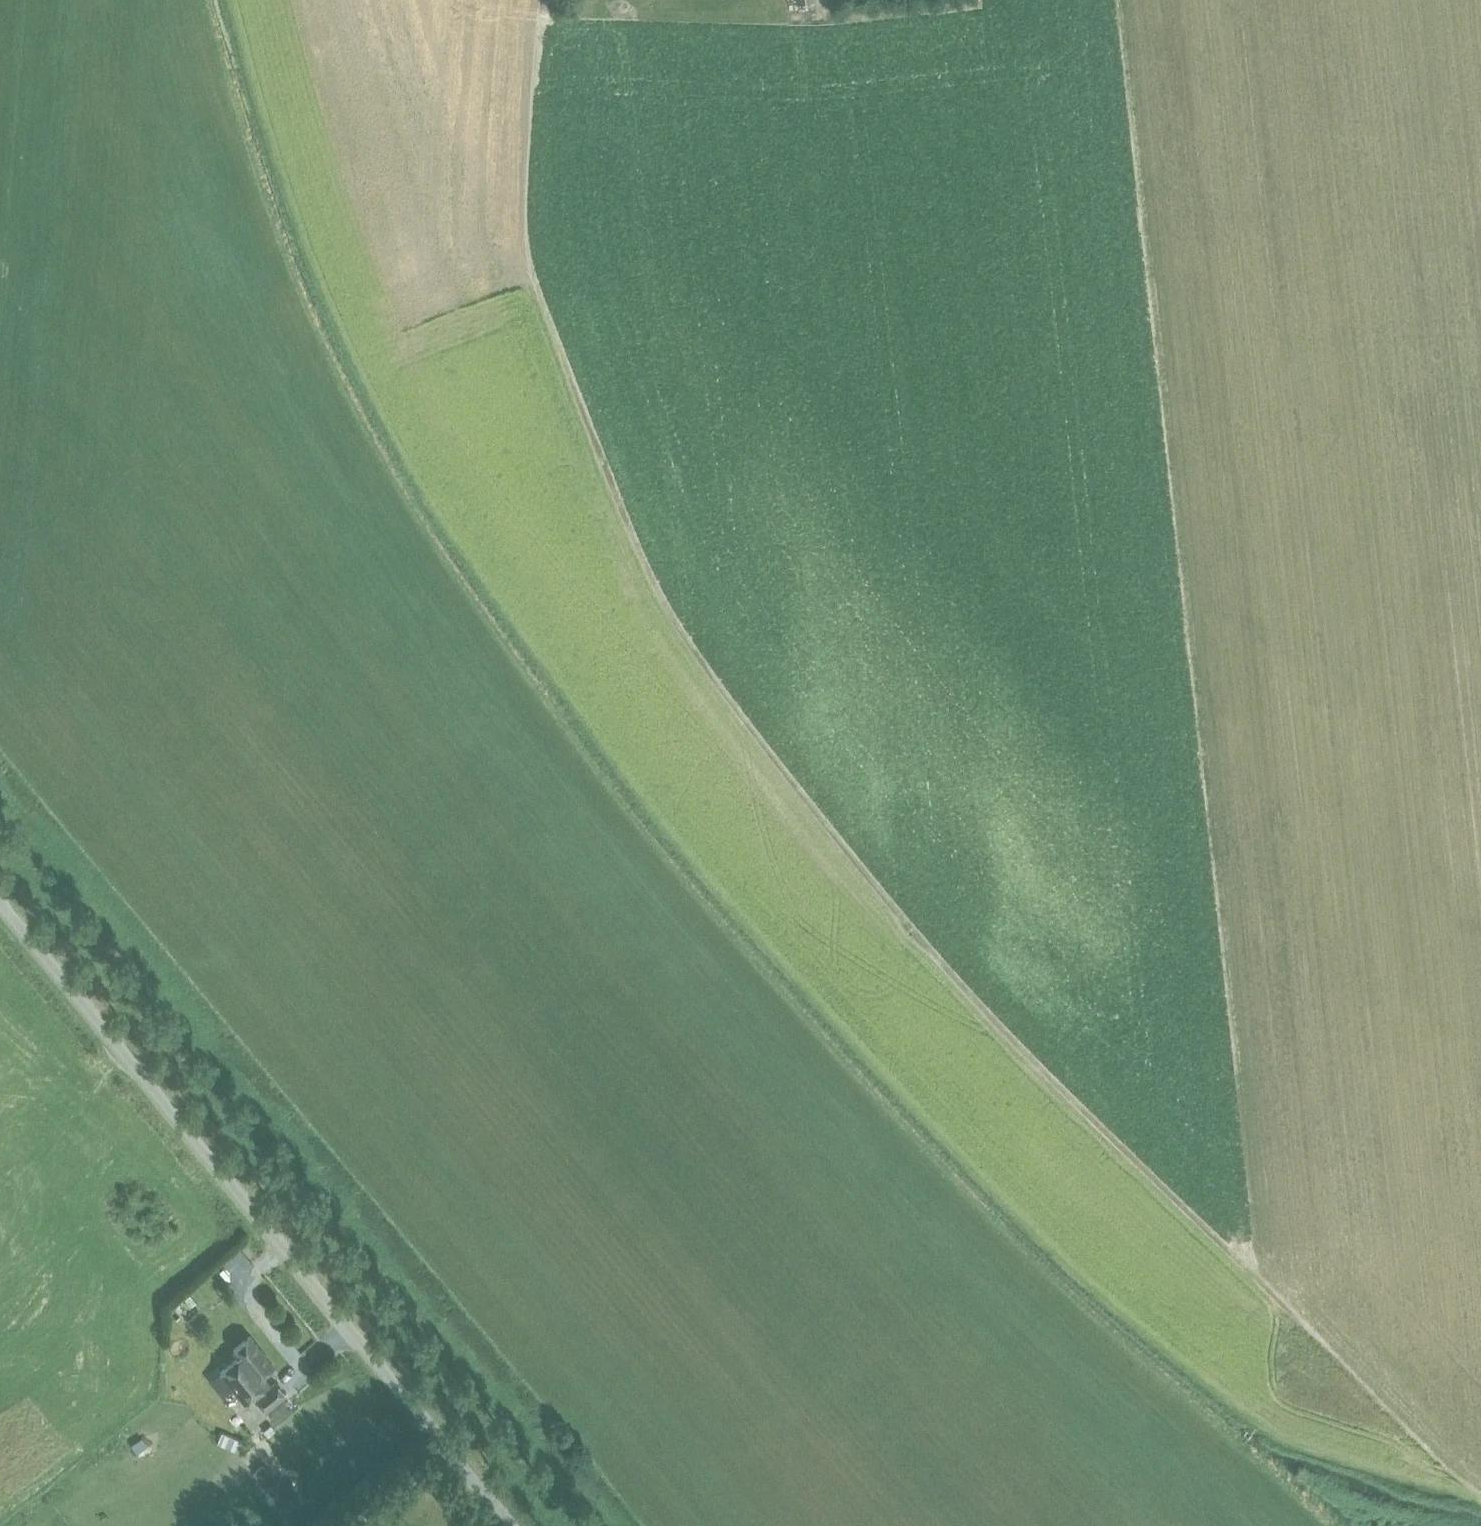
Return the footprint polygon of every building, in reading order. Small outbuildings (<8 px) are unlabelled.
[(239,1355),(220,1371),(245,1401),(256,1392),(260,1396),(256,1399),(265,1410),(286,1394),(276,1382),(270,1387),(267,1383),(268,1382),(254,1366),(267,1355),(250,1335),(234,1349),(239,1355)] [(269,1415),(276,1424),(292,1411),(285,1402),(269,1415)] [(253,1472),(273,1495),(282,1487),(263,1464),(253,1472)]
